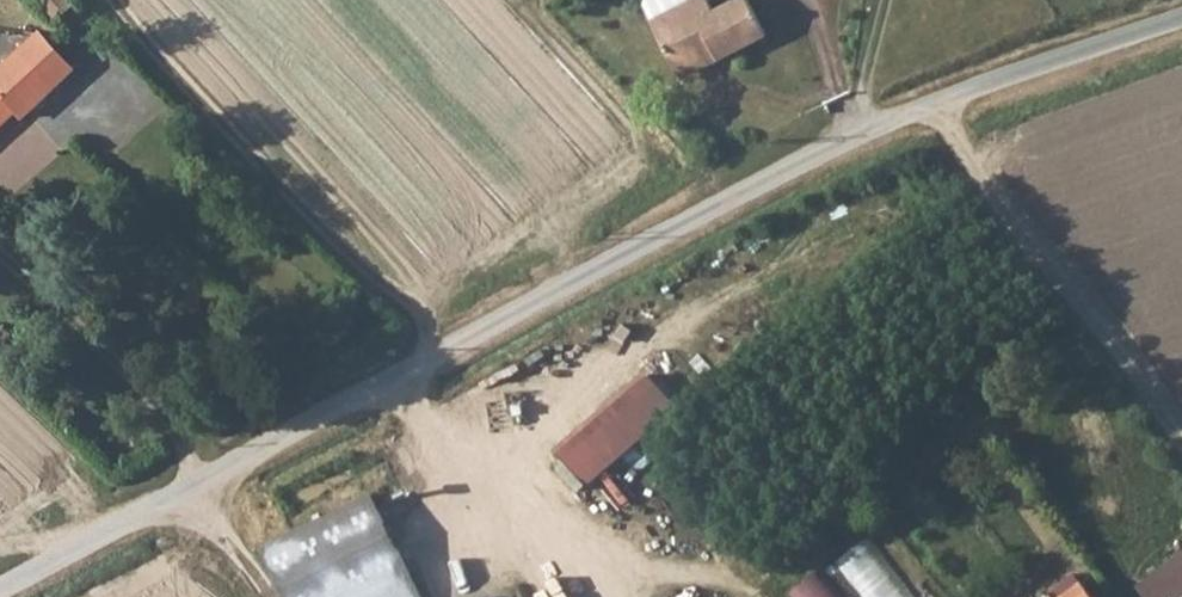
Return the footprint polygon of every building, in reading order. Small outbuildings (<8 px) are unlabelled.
[(82,0),(33,0),(51,22),(55,25),(82,0)] [(680,81),(719,62),(722,68),(768,45),(747,5),(718,19),(708,0),(698,5),(695,0),(657,0),(651,3),(649,10),(657,26),(653,28),(680,81)] [(20,106),(71,60),(42,29),(0,69),(0,85),(20,106)] [(719,62),(680,81),(684,87),(722,68),(719,62)] [(20,106),(0,85),(0,125),(20,106)] [(581,441),(609,472),(650,437),(679,411),(651,379),(581,441)] [(563,457),(590,488),(609,472),(581,441),(563,457)] [(290,596),(424,596),(377,499),(268,551),(290,596)] [(894,574),(874,540),(845,557),(866,591),(894,574)] [(1138,584),(1149,596),(1181,596),(1181,551),(1138,584)] [(803,596),(851,596),(832,567),(798,589),(803,596)] [(1080,585),(1064,596),(1090,596),(1080,585)]
